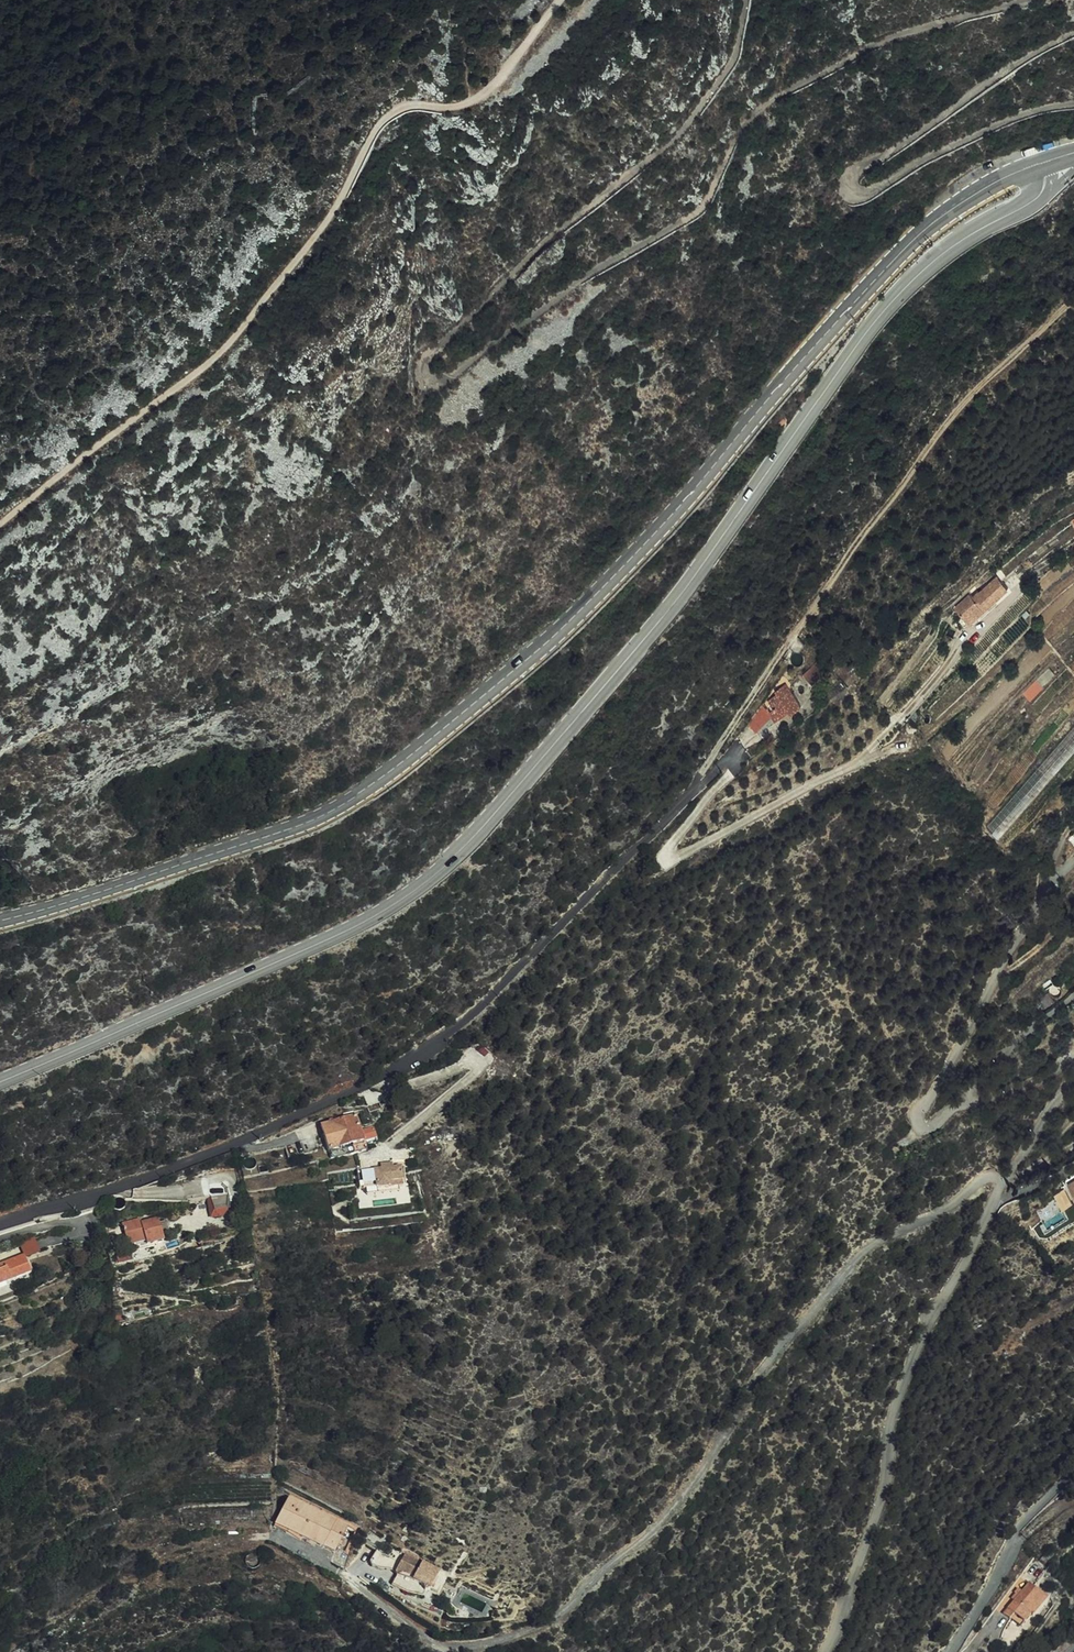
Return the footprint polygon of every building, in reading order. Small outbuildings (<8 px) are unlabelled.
[(969,625),(1007,590),(997,578),(980,594),(979,593),(971,600),(969,597),(955,609),(969,625)] [(819,663),(827,673),(831,670),(823,660),(819,663)] [(814,685),(825,675),(827,673),(819,663),(814,668),(806,675),(814,685)] [(775,696),(771,700),(764,708),(763,708),(768,715),(774,711),(780,719),(789,711),(792,715),(802,707),(785,685),(774,695),(775,696)] [(755,730),(770,718),(768,715),(763,708),(748,722),(755,730)] [(777,721),(780,719),(774,711),(768,715),(770,718),(775,723),(777,721)] [(354,1155),(345,1118),(343,1119),(342,1116),(317,1122),(318,1126),(322,1125),(330,1161),(354,1155)] [(356,1116),(345,1118),(354,1155),(365,1152),(356,1116)] [(400,1170),(393,1171),(386,1171),(380,1172),(360,1173),(362,1191),(365,1191),(374,1190),(374,1191),(378,1191),(379,1190),(388,1189),(388,1191),(398,1190),(402,1189),(400,1170)] [(398,1195),(398,1190),(388,1191),(388,1189),(379,1190),(378,1191),(374,1191),(374,1190),(365,1191),(366,1197),(398,1195)] [(225,1205),(226,1190),(207,1194),(211,1213),(221,1211),(225,1205)] [(158,1222),(158,1218),(141,1223),(140,1218),(121,1224),(128,1246),(146,1241),(147,1245),(163,1241),(161,1232),(169,1230),(166,1220),(158,1222)] [(23,1255),(5,1262),(13,1280),(31,1272),(23,1255)] [(0,1264),(0,1285),(13,1280),(5,1262),(0,1264)] [(293,1489),(291,1493),(321,1509),(323,1504),(293,1489)] [(321,1509),(291,1493),(278,1520),(305,1534),(337,1551),(350,1525),(321,1509)] [(305,1534),(278,1520),(276,1524),(303,1539),(305,1534)] [(439,1572),(441,1567),(406,1551),(401,1561),(395,1558),(391,1567),(399,1571),(394,1583),(402,1587),(409,1590),(426,1593),(428,1588),(433,1587),(437,1575),(439,1576),(440,1573),(439,1572)] [(1011,1622),(1022,1630),(1043,1603),(1025,1590),(1018,1598),(1011,1608),(1001,1621),(1007,1627),(1008,1626),(1011,1622)] [(1011,1608),(1018,1598),(1015,1596),(1008,1606),(1011,1608)] [(1019,1634),(1022,1630),(1011,1622),(1008,1626),(1019,1634)]
